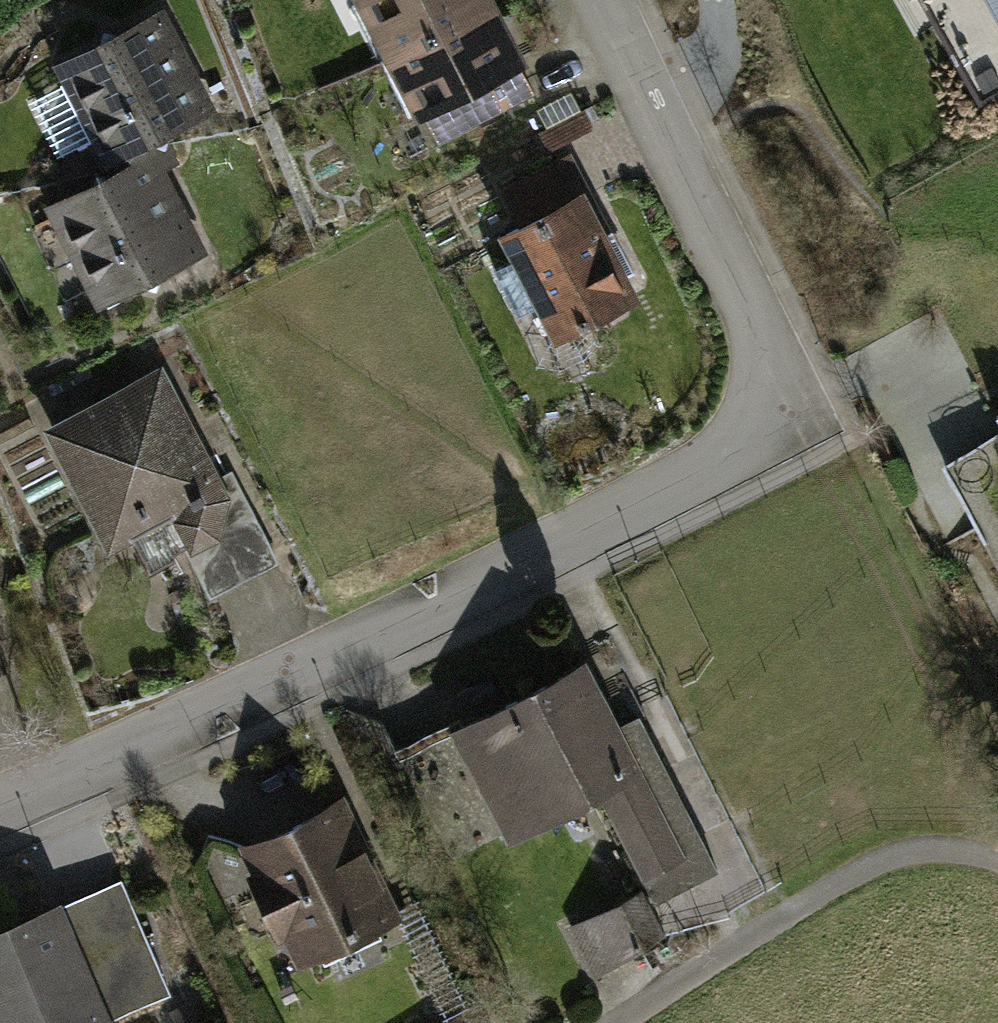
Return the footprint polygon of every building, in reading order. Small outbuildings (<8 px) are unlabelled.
[(392,53),(487,4),(485,0),(364,0),(392,53)] [(980,106),(997,96),(997,0),(920,0),(980,106)] [(487,4),(392,53),(436,141),(533,90),(487,4)] [(100,46),(61,66),(99,139),(83,147),(96,172),(113,177),(135,166),(126,149),(148,140),(165,145),(169,127),(208,109),(159,16),(121,36),(104,30),(100,46)] [(543,130),(576,113),(567,95),(533,112),(543,130)] [(587,127),(579,112),(576,113),(543,130),(541,131),(549,146),(587,127)] [(90,189),(53,208),(100,301),(139,281),(155,287),(160,269),(198,250),(159,173),(174,164),(165,145),(148,140),(126,149),(135,166),(113,177),(96,172),(90,189)] [(518,257),(495,269),(518,315),(540,304),(575,316),(574,321),(578,326),(589,321),(585,315),(616,299),(623,277),(581,197),(586,195),(567,157),(507,188),(525,223),(506,233),(518,257)] [(61,424),(52,429),(110,543),(132,531),(151,568),(173,556),(171,553),(187,545),(206,582),(271,549),(234,476),(216,485),(159,374),(88,410),(84,401),(56,415),(61,424)] [(588,664),(464,727),(516,828),(597,787),(643,876),(672,862),(640,798),(671,782),(638,717),(607,732),(594,708),(607,701),(588,664)] [(718,869),(671,782),(640,798),(672,862),(643,876),(655,901),(718,869)] [(339,806),(258,844),(272,875),(259,882),(281,929),(295,922),(309,953),(391,914),(339,806)] [(12,925),(14,930),(54,913),(101,1022),(116,1017),(83,941),(138,917),(121,878),(12,925)] [(641,893),(579,933),(603,972),(662,934),(641,893)] [(0,936),(0,1002),(9,1022),(101,1022),(54,913),(14,930),(0,936)] [(171,993),(138,917),(83,941),(116,1017),(171,993)] [(451,1022),(487,1022),(479,1005),(451,1022)]
